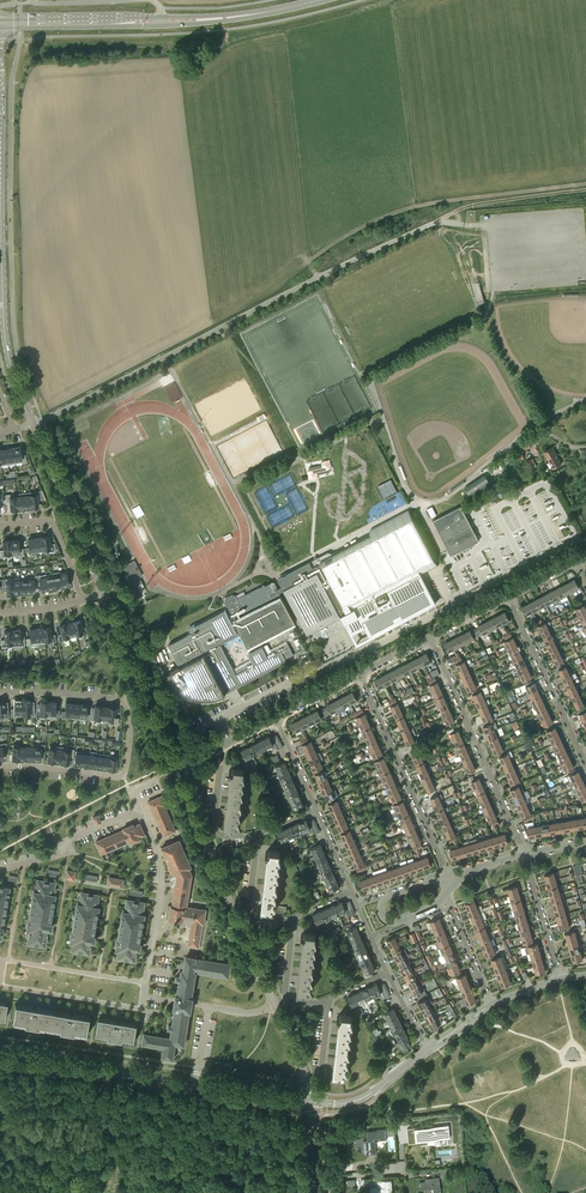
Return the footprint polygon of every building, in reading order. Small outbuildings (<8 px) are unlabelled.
[(164,386),(172,402),(183,396),(174,380),(164,386)] [(529,441),(520,443),(522,451),(531,448),(529,441)] [(25,454),(21,455),(20,447),(12,448),(14,463),(22,462),(26,462),(25,454)] [(558,458),(555,451),(552,447),(543,451),(549,461),(553,459),(553,460),(558,458)] [(12,448),(5,449),(8,464),(14,463),(12,448)] [(561,463),(558,458),(553,460),(553,459),(549,461),(552,468),(561,463)] [(322,464),(312,467),(309,467),(310,470),(313,469),(313,472),(317,472),(317,474),(330,472),(330,469),(326,469),(326,466),(323,467),(322,464)] [(484,474),(464,488),(471,497),(491,484),(484,474)] [(498,497),(509,492),(502,478),(491,484),(498,497)] [(36,491),(29,492),(31,507),(38,506),(37,498),(44,497),(45,499),(41,490),(36,491)] [(29,492),(23,493),(24,508),(31,507),(29,492)] [(18,509),(16,493),(9,494),(5,494),(6,502),(10,501),(11,509),(13,509),(14,510),(17,510),(17,509),(18,509)] [(16,493),(18,509),(24,508),(23,493),(18,493),(16,493)] [(530,523),(526,514),(523,515),(513,495),(512,494),(509,496),(510,498),(506,501),(504,498),(488,507),(489,508),(504,537),(491,543),(488,545),(486,549),(497,570),(498,571),(502,572),(518,563),(539,552),(542,544),(544,545),(547,537),(544,536),(546,532),(551,514),(550,512),(530,523)] [(141,505),(133,509),(137,518),(145,514),(141,505)] [(461,506),(435,519),(433,520),(450,553),(469,543),(470,545),(474,543),(476,542),(479,541),(478,539),(463,510),(461,506)] [(282,586),(278,588),(279,592),(284,589),(290,602),(289,603),(290,604),(291,604),(299,619),(298,620),(299,621),(300,620),(307,634),(309,633),(314,643),(318,641),(347,626),(348,625),(352,633),(353,633),(356,631),(357,632),(358,632),(359,632),(360,632),(361,631),(361,630),(361,629),(364,627),(369,636),(372,637),(399,623),(400,619),(404,620),(436,603),(424,580),(422,577),(420,573),(436,564),(437,566),(438,566),(432,555),(414,521),(413,519),(408,510),(370,530),(369,533),(370,535),(332,555),(331,553),(328,552),(295,570),(279,578),(279,580),(282,586)] [(44,551),(43,551),(44,553),(56,551),(54,540),(49,541),(49,536),(42,537),(44,551)] [(44,551),(42,537),(35,538),(37,552),(43,551),(44,551)] [(37,552),(35,538),(28,539),(30,553),(37,552)] [(11,540),(3,541),(3,549),(0,550),(0,555),(0,557),(12,556),(11,540)] [(12,556),(23,556),(23,548),(19,548),(18,540),(11,540),(12,556)] [(187,562),(194,559),(192,553),(185,556),(187,562)] [(131,561),(122,566),(132,584),(140,579),(137,575),(140,573),(133,560),(131,561)] [(59,573),(60,573),(59,571),(52,573),(55,588),(62,586),(59,573)] [(59,573),(62,586),(69,585),(66,571),(60,573),(59,573)] [(52,573),(46,575),(48,589),(55,588),(52,573)] [(41,590),(48,589),(46,575),(46,574),(39,575),(38,575),(35,576),(35,577),(36,583),(40,582),(41,590)] [(20,578),(21,592),(28,592),(26,577),(20,578)] [(36,583),(35,577),(26,577),(28,592),(35,591),(34,585),(37,585),(36,583)] [(13,578),(2,579),(2,586),(6,586),(7,594),(14,593),(13,578)] [(14,593),(21,592),(20,578),(13,578),(14,593)] [(568,582),(573,592),(576,591),(575,589),(579,587),(575,579),(568,582)] [(266,654),(266,653),(262,646),(248,654),(252,662),(234,671),(221,645),(241,634),(248,647),(291,624),(295,622),(279,592),(278,588),(274,582),(272,581),(265,585),(266,586),(262,588),(262,587),(260,586),(238,598),(238,599),(236,595),(232,594),(225,598),(224,602),(230,614),(229,614),(228,615),(225,609),(195,625),(195,624),(188,627),(191,632),(168,644),(179,664),(180,663),(181,666),(167,673),(169,676),(174,684),(180,690),(187,694),(195,697),(204,698),(213,698),(221,695),(225,694),(287,661),(285,658),(293,654),(287,643),(266,654)] [(561,586),(566,594),(569,592),(571,594),(573,592),(568,582),(561,586)] [(566,594),(561,586),(555,589),(560,599),(563,598),(562,596),(566,594)] [(548,593),(553,601),(556,599),(557,601),(560,599),(555,589),(548,593)] [(542,596),(547,606),(550,605),(549,603),(553,601),(548,593),(542,596)] [(535,600),(540,608),(543,606),(544,608),(547,606),(542,596),(535,600)] [(540,608),(535,600),(529,603),(533,611),(540,608)] [(530,613),(531,615),(534,613),(533,611),(529,603),(522,607),(526,615),(530,613)] [(585,612),(585,608),(584,604),(575,608),(578,615),(585,612)] [(505,611),(498,615),(504,625),(506,624),(505,622),(509,619),(505,611)] [(585,620),(585,612),(578,615),(577,616),(578,619),(580,618),(581,622),(585,620)] [(498,615),(492,618),(496,626),(500,625),(501,627),(504,625),(498,615)] [(492,628),(496,626),(492,618),(485,622),(491,632),(493,630),(492,628)] [(76,636),(76,637),(87,634),(85,627),(82,628),(80,620),(73,622),(76,636)] [(70,638),(76,636),(73,622),(66,623),(70,638)] [(479,627),(475,629),(478,635),(483,633),(487,631),(488,633),(491,632),(485,622),(479,625),(479,627)] [(70,638),(66,623),(59,625),(61,633),(58,634),(59,642),(63,641),(63,640),(70,638)] [(538,626),(541,633),(551,628),(549,625),(547,626),(545,623),(538,626)] [(43,628),(44,643),(56,642),(55,634),(51,635),(50,627),(47,627),(47,626),(43,626),(43,628)] [(27,645),(38,644),(36,628),(29,629),(30,638),(26,638),(27,645)] [(44,643),(43,628),(36,628),(38,644),(44,643)] [(544,639),(552,636),(550,631),(552,630),(551,628),(541,633),(544,639)] [(6,647),(13,646),(12,630),(11,630),(11,629),(8,629),(8,631),(4,631),(5,639),(1,640),(2,648),(6,647)] [(470,630),(463,633),(469,643),(471,642),(470,640),(474,638),(474,637),(478,635),(475,629),(471,631),(470,630)] [(20,630),(12,630),(13,646),(25,646),(24,638),(21,638),(20,630)] [(466,645),(469,643),(463,633),(457,637),(461,645),(465,643),(466,645)] [(544,639),(547,645),(557,641),(555,638),(553,639),(552,636),(544,639)] [(457,647),(461,645),(457,637),(450,640),(456,650),(458,649),(457,647)] [(506,649),(516,644),(513,637),(504,641),(506,645),(504,646),(506,649)] [(329,667),(344,661),(342,654),(337,656),(330,638),(324,640),(326,646),(323,647),(326,655),(329,654),(331,660),(327,661),(329,667)] [(456,650),(450,640),(444,644),(448,652),(452,650),(453,652),(456,650)] [(557,641),(547,645),(550,652),(558,649),(556,644),(558,644),(557,641)] [(516,644),(506,649),(507,651),(509,651),(511,654),(519,651),(516,644)] [(550,652),(553,658),(563,654),(561,651),(559,652),(558,649),(550,652)] [(519,651),(511,654),(513,658),(510,659),(512,662),(522,657),(519,651)] [(420,656),(425,666),(428,665),(427,663),(431,661),(427,652),(420,656)] [(563,654),(553,658),(557,665),(564,662),(562,658),(564,657),(563,654)] [(422,668),(425,666),(420,656),(413,659),(418,668),(421,666),(422,668)] [(525,664),(522,657),(512,662),(513,665),(515,664),(517,668),(525,664)] [(407,663),(412,673),(415,672),(414,670),(418,668),(413,659),(407,663)] [(456,664),(459,671),(467,667),(467,668),(469,667),(468,663),(466,664),(464,660),(456,664)] [(400,666),(405,674),(408,673),(409,675),(412,673),(407,663),(400,666)] [(525,664),(517,668),(519,672),(517,673),(518,676),(528,671),(525,664)] [(402,678),(401,676),(405,674),(400,666),(394,670),(398,678),(399,680),(402,678)] [(569,669),(567,670),(566,666),(559,669),(562,676),(571,672),(569,669)] [(467,667),(459,671),(462,678),(470,674),(468,670),(471,669),(469,667),(467,668),(467,667)] [(437,669),(431,672),(433,677),(439,674),(437,669)] [(387,673),(391,681),(395,679),(396,681),(399,680),(398,678),(394,670),(387,673)] [(532,678),(528,671),(518,676),(519,678),(521,677),(523,681),(532,678)] [(562,676),(565,682),(572,679),(570,675),(572,674),(571,672),(562,676)] [(381,677),(386,687),(389,685),(388,683),(391,681),(387,673),(381,677)] [(462,678),(465,685),(473,681),(475,680),(474,677),(472,678),(470,674),(462,678)] [(386,687),(381,677),(374,680),(378,688),(382,686),(383,688),(386,687)] [(565,682),(568,689),(575,686),(575,685),(577,684),(576,682),(574,683),(572,679),(565,682)] [(476,688),(474,684),(476,683),(475,680),(473,681),(465,685),(468,691),(476,688)] [(524,683),(525,686),(523,687),(527,694),(537,689),(534,682),(533,682),(532,680),(524,683)] [(437,681),(430,684),(432,689),(429,689),(431,692),(440,688),(437,681)] [(568,689),(571,695),(578,692),(576,688),(578,687),(577,684),(575,685),(575,686),(568,689)] [(436,698),(443,695),(440,688),(431,692),(432,695),(434,694),(436,698)] [(472,694),(475,701),(486,697),(489,695),(488,692),(485,693),(484,689),(472,694)] [(540,695),(537,689),(527,694),(528,696),(530,695),(532,699),(540,695)] [(510,702),(512,701),(515,699),(513,695),(514,695),(512,690),(506,693),(510,702)] [(346,695),(351,705),(354,703),(353,701),(357,699),(353,691),(346,695)] [(571,695),(574,702),(583,698),(582,695),(580,696),(578,692),(571,695)] [(351,705),(346,695),(339,698),(344,706),(348,704),(349,706),(351,705)] [(436,705),(446,701),(443,695),(436,698),(437,702),(435,703),(436,705)] [(543,702),(540,695),(532,699),(534,703),(532,704),(533,707),(543,702)] [(475,701),(478,708),(486,704),(485,700),(487,699),(486,697),(475,701)] [(345,709),(344,706),(339,698),(333,702),(338,712),(341,710),(341,711),(345,709)] [(583,698),(574,702),(577,709),(584,705),(582,701),(584,700),(583,698)] [(5,718),(9,717),(8,707),(6,707),(4,707),(4,701),(0,701),(0,717),(5,716),(5,718)] [(22,716),(22,701),(14,701),(14,708),(11,708),(11,716),(22,716)] [(22,716),(34,716),(34,705),(30,705),(30,701),(22,701),(22,716)] [(40,716),(47,716),(48,701),(40,701),(40,710),(36,710),(36,718),(39,719),(40,716)] [(55,717),(59,717),(59,709),(56,709),(56,702),(48,701),(47,716),(47,718),(55,718),(55,717)] [(446,701),(436,705),(438,708),(440,707),(441,711),(449,708),(446,701)] [(65,716),(71,717),(72,717),(73,703),(66,702),(65,711),(61,711),(61,718),(64,718),(65,716)] [(327,707),(323,709),(326,715),(330,713),(334,711),(335,713),(338,712),(333,702),(326,705),(327,707)] [(536,709),(538,713),(546,709),(543,702),(533,707),(534,710),(536,709)] [(80,703),(73,703),(72,717),(71,717),(71,718),(78,719),(80,703)] [(78,719),(85,719),(87,704),(80,703),(78,719)] [(398,703),(390,706),(393,713),(401,709),(403,708),(401,706),(399,707),(398,703)] [(478,708),(481,715),(491,710),(490,707),(488,708),(486,704),(478,708)] [(100,719),(102,706),(95,705),(93,720),(101,721),(101,719),(100,719)] [(114,722),(114,724),(118,725),(119,718),(115,717),(116,707),(113,707),(113,706),(110,705),(109,707),(109,706),(107,720),(107,722),(114,722)] [(109,706),(102,706),(100,719),(101,719),(107,720),(109,706)] [(404,711),(403,708),(401,709),(393,713),(396,719),(403,716),(407,715),(405,711),(404,711)] [(449,708),(441,711),(443,715),(441,716),(442,718),(451,714),(449,708)] [(311,713),(316,723),(319,722),(318,720),(322,718),(322,717),(326,715),(323,709),(319,711),(318,710),(311,713)] [(549,715),(546,709),(538,713),(540,716),(538,717),(539,720),(549,715)] [(491,710),(481,715),(484,722),(490,719),(491,721),(493,720),(492,718),(494,717),(491,710)] [(311,713),(305,717),(309,725),(313,723),(314,725),(316,723),(311,713)] [(365,713),(356,717),(358,721),(356,722),(357,724),(368,720),(365,713)] [(451,714),(442,718),(443,721),(445,720),(447,724),(454,721),(451,714)] [(549,715),(539,720),(541,723),(543,722),(544,726),(553,722),(549,715)] [(396,719),(399,726),(406,723),(408,722),(407,719),(405,720),(403,716),(396,719)] [(309,725),(305,717),(298,720),(302,728),(303,730),(306,729),(305,727),(309,725)] [(304,732),(303,730),(302,728),(298,720),(291,724),(295,732),(299,730),(301,734),(302,733),(304,732)] [(368,720),(357,724),(358,727),(360,727),(362,730),(371,727),(368,720)] [(496,729),(497,729),(498,728),(495,721),(483,727),(486,734),(496,729)] [(517,721),(511,723),(514,730),(520,727),(517,721)] [(406,723),(399,726),(402,732),(409,729),(406,723)] [(351,727),(348,728),(336,733),(338,736),(349,731),(354,729),(353,728),(352,728),(351,727)] [(371,727),(362,730),(364,734),(362,735),(363,738),(374,734),(371,727)] [(548,738),(558,733),(555,727),(546,730),(548,734),(546,735),(548,738)] [(409,730),(409,729),(402,732),(405,739),(414,735),(416,734),(413,728),(409,730)] [(450,738),(452,740),(461,736),(458,729),(451,733),(452,737),(450,738)] [(497,729),(496,729),(486,734),(489,740),(497,737),(500,735),(497,729)] [(553,744),(561,740),(558,733),(548,738),(549,741),(551,740),(553,744)] [(374,734),(363,738),(364,741),(366,740),(368,744),(376,740),(374,734)] [(280,748),(277,742),(273,744),(270,737),(269,735),(262,739),(266,748),(273,744),(276,750),(280,748)] [(414,735),(405,739),(408,746),(414,743),(415,746),(421,743),(420,740),(415,742),(413,738),(415,738),(414,735)] [(461,736),(452,740),(453,743),(455,742),(456,746),(464,743),(461,736)] [(489,740),(492,747),(502,743),(501,740),(499,741),(497,737),(489,740)] [(267,749),(266,748),(262,739),(255,743),(260,752),(263,750),(264,751),(267,749)] [(376,740),(368,744),(370,748),(368,749),(369,752),(379,747),(376,740)] [(432,740),(424,744),(427,749),(435,745),(432,740)] [(564,747),(561,740),(553,744),(555,748),(553,749),(554,751),(556,751),(564,747)] [(302,745),(305,751),(314,747),(311,741),(302,745)] [(248,746),(253,755),(256,753),(257,754),(260,753),(260,752),(255,743),(248,746)] [(467,749),(464,743),(456,746),(458,750),(456,751),(457,753),(467,749)] [(502,743),(492,747),(495,754),(503,750),(502,746),(503,746),(502,743)] [(33,759),(40,760),(41,751),(45,751),(45,744),(41,744),(41,745),(34,745),(34,747),(33,759)] [(253,755),(248,746),(241,750),(243,755),(239,757),(243,764),(247,766),(248,763),(247,761),(254,758),(253,756),(253,755)] [(61,762),(69,763),(69,756),(73,756),(74,748),(63,747),(63,749),(61,762)] [(308,758),(317,754),(314,747),(305,751),(308,758)] [(379,747),(369,752),(370,755),(372,754),(374,758),(382,754),(379,747)] [(567,753),(564,747),(556,751),(554,751),(555,755),(557,754),(559,757),(567,753)] [(56,749),(49,748),(48,760),(55,761),(56,749)] [(55,761),(61,762),(63,749),(56,749),(55,761)] [(413,759),(423,755),(421,752),(419,753),(418,749),(410,752),(413,759)] [(461,755),(462,759),(469,756),(467,749),(457,753),(459,756),(461,755)] [(74,763),(81,764),(83,751),(76,750),(74,763)] [(90,752),(83,751),(81,764),(88,765),(89,754),(90,752)] [(502,764),(513,759),(511,756),(509,757),(508,753),(499,757),(502,764)] [(560,765),(570,760),(567,753),(559,757),(561,761),(559,762),(560,765)] [(88,765),(95,766),(96,755),(89,754),(88,765)] [(320,761),(317,754),(308,758),(311,764),(320,761)] [(101,767),(103,756),(96,755),(95,766),(101,767)] [(413,759),(416,765),(423,762),(422,758),(424,757),(423,755),(413,759)] [(101,767),(108,768),(110,757),(103,756),(101,767)] [(469,756),(462,759),(464,763),(462,764),(463,767),(472,763),(469,756)] [(108,768),(115,769),(117,758),(110,757),(108,768)] [(376,768),(387,764),(384,757),(375,760),(377,764),(375,765),(376,768)] [(502,764),(505,770),(514,767),(512,763),(514,762),(513,759),(502,764)] [(570,760),(560,765),(561,768),(564,767),(565,771),(574,767),(570,760)] [(279,772),(288,768),(285,761),(274,766),(276,769),(277,769),(279,772)] [(320,761),(311,764),(314,771),(323,767),(320,761)] [(426,769),(428,768),(427,765),(425,766),(423,762),(416,765),(419,772),(426,769)] [(472,763),(463,767),(464,769),(466,768),(468,773),(475,769),(472,763)] [(381,774),(390,770),(387,764),(376,768),(377,771),(379,770),(381,774)] [(244,769),(234,768),(232,767),(232,770),(230,769),(229,772),(232,772),(226,828),(237,829),(238,826),(240,825),(238,820),(238,818),(241,817),(239,811),(239,809),(242,808),(240,802),(241,797),(243,796),(241,790),(242,788),(244,787),(242,782),(243,780),(245,779),(243,773),(244,769)] [(505,770),(508,777),(519,773),(517,770),(515,771),(514,767),(505,770)] [(291,775),(288,768),(279,772),(277,773),(279,776),(280,776),(282,779),(291,775)] [(430,771),(428,768),(426,769),(419,772),(422,778),(429,775),(428,771),(430,771)] [(315,774),(318,781),(327,777),(324,770),(315,774)] [(390,770),(381,774),(383,778),(381,779),(382,782),(393,777),(390,770)] [(571,782),(581,777),(578,770),(570,774),(571,778),(569,779),(571,782)] [(519,773),(508,777),(511,784),(520,781),(518,776),(520,776),(519,773)] [(285,787),(294,783),(291,775),(282,779),(282,780),(281,780),(282,784),(283,783),(285,787)] [(422,778),(425,785),(434,781),(433,778),(431,779),(429,775),(422,778)] [(318,781),(321,788),(330,784),(327,777),(318,781)] [(393,777),(382,782),(383,785),(385,784),(387,788),(396,784),(393,777)] [(576,788),(584,784),(581,777),(571,782),(569,783),(572,789),(576,788)] [(473,788),(482,784),(479,778),(472,781),(473,785),(471,786),(473,788)] [(435,783),(434,781),(425,785),(428,792),(435,789),(433,784),(435,783)] [(297,790),(294,783),(285,787),(284,787),(285,791),(286,790),(288,794),(297,790)] [(321,788),(324,794),(332,790),(330,784),(321,788)] [(396,784),(387,788),(389,792),(387,793),(388,795),(399,791),(396,784)] [(485,791),(482,784),(473,788),(474,791),(476,790),(477,794),(485,791)] [(585,791),(585,788),(584,784),(576,788),(578,792),(576,793),(577,796),(579,795),(579,794),(585,791)] [(510,789),(513,796),(521,793),(524,791),(523,789),(520,790),(518,786),(510,789)] [(335,789),(332,790),(324,794),(327,801),(338,796),(335,789)] [(297,790),(288,794),(287,794),(288,798),(289,797),(291,801),(300,797),(297,790)] [(399,791),(388,795),(389,798),(391,797),(393,802),(402,798),(399,791)] [(487,798),(485,791),(477,794),(479,798),(477,799),(478,802),(487,798)] [(527,798),(524,791),(521,793),(513,796),(516,803),(524,799),(527,798)] [(430,798),(433,804),(443,800),(442,798),(440,793),(430,798)] [(153,810),(164,836),(176,831),(164,805),(165,804),(162,795),(148,801),(152,810),(153,810)] [(300,797),(291,801),(290,802),(291,805),(292,804),(294,809),(303,805),(300,797)] [(483,807),(490,804),(487,798),(478,802),(479,804),(481,803),(483,807)] [(516,803),(519,810),(529,805),(528,802),(526,803),(524,799),(516,803)] [(331,811),(340,807),(337,800),(328,804),(331,811)] [(444,803),(443,800),(433,804),(436,811),(443,808),(442,804),(444,803)] [(395,812),(406,808),(403,801),(394,804),(396,808),(394,809),(395,812)] [(493,811),(490,804),(483,807),(485,811),(483,812),(484,815),(493,811)] [(529,805),(519,810),(522,817),(530,813),(529,809),(531,808),(529,805)] [(334,817),(343,813),(340,807),(331,811),(334,817)] [(406,808),(395,812),(397,815),(399,814),(400,818),(409,814),(406,808)] [(436,811),(439,818),(448,814),(447,811),(445,812),(443,808),(436,811)] [(496,818),(493,811),(484,815),(485,817),(487,817),(489,821),(496,818)] [(334,817),(337,824),(345,820),(343,813),(334,817)] [(401,826),(412,821),(409,814),(400,818),(402,822),(400,823),(401,826)] [(439,818),(442,824),(449,821),(447,817),(450,816),(448,814),(439,818)] [(583,818),(576,819),(578,828),(585,827),(583,818)] [(303,831),(310,829),(310,828),(307,821),(306,819),(299,822),(303,831)] [(571,829),(578,828),(576,819),(569,820),(571,829)] [(345,820),(337,824),(340,830),(348,827),(345,820)] [(562,821),(564,831),(571,829),(569,820),(562,821)] [(406,832),(415,828),(412,821),(401,826),(402,829),(404,828),(406,832)] [(449,821),(442,824),(445,831),(454,827),(453,824),(451,825),(449,821)] [(555,823),(557,832),(564,831),(562,821),(555,823)] [(299,822),(291,826),(295,835),(296,835),(296,836),(297,837),(300,834),(303,833),(303,831),(299,822)] [(96,841),(101,854),(129,842),(130,843),(140,839),(139,837),(145,834),(140,823),(134,825),(133,823),(123,828),(124,829),(96,841)] [(557,832),(555,823),(548,824),(550,833),(557,832)] [(541,825),(543,835),(550,833),(548,824),(541,825)] [(534,826),(536,836),(543,835),(541,825),(534,826)] [(296,836),(296,835),(295,835),(291,826),(284,829),(289,839),(296,836)] [(536,836),(534,826),(527,828),(529,837),(536,836)] [(455,829),(454,827),(445,831),(448,838),(455,834),(453,830),(455,829)] [(415,828),(406,832),(408,835),(406,836),(407,839),(418,835),(415,828)] [(279,837),(276,839),(279,845),(282,843),(281,841),(285,839),(286,840),(289,839),(284,829),(277,832),(279,837)] [(341,834),(344,841),(353,837),(350,830),(341,834)] [(505,833),(498,835),(500,844),(508,842),(505,833)] [(412,845),(421,842),(418,835),(407,839),(408,842),(410,841),(412,845)] [(494,846),(500,844),(498,835),(491,837),(494,846)] [(353,837),(344,841),(347,847),(355,843),(353,837)] [(484,839),(487,848),(494,846),(491,837),(484,839)] [(186,907),(192,874),(189,867),(191,866),(179,839),(162,847),(173,874),(176,873),(177,876),(173,905),(172,905),(171,906),(168,905),(166,917),(169,918),(169,919),(175,919),(175,920),(177,921),(177,920),(183,921),(183,920),(192,921),(188,945),(199,947),(203,923),(204,923),(206,910),(186,907)] [(487,848),(484,839),(477,841),(480,850),(487,848)] [(471,843),(473,852),(480,850),(477,841),(471,843)] [(347,847),(349,854),(358,850),(355,843),(347,847)] [(473,852),(471,843),(464,845),(466,854),(473,852)] [(314,855),(323,851),(320,844),(310,848),(312,852),(313,851),(314,855)] [(457,847),(460,857),(466,854),(464,845),(457,847)] [(460,857),(457,847),(450,850),(452,859),(460,857)] [(276,885),(276,883),(277,879),(279,878),(278,873),(278,870),(280,870),(279,864),(279,862),(281,861),(280,855),(280,852),(270,850),(268,849),(268,852),(266,851),(266,854),(268,855),(261,910),(273,911),(274,911),(274,909),(275,909),(275,908),(276,907),(274,902),(274,900),(277,899),(275,894),(275,891),(278,890),(276,885)] [(349,854),(352,860),(361,856),(358,850),(349,854)] [(316,858),(317,862),(327,858),(323,851),(314,855),(313,855),(315,859),(316,858)] [(361,856),(352,860),(355,867),(364,863),(361,856)] [(428,856),(421,859),(424,868),(431,865),(428,856)] [(321,869),(330,865),(327,858),(317,862),(316,863),(318,866),(319,866),(321,869)] [(417,870),(424,868),(421,859),(414,861),(417,870)] [(414,861),(407,864),(410,873),(417,870),(414,861)] [(404,875),(410,873),(407,864),(401,866),(404,875)] [(330,865),(321,869),(319,870),(321,873),(319,874),(320,878),(323,877),(324,876),(333,873),(330,865)] [(401,866),(394,868),(397,877),(404,875),(401,866)] [(581,866),(574,867),(574,869),(575,875),(579,874),(581,874),(582,874),(582,871),(581,866)] [(379,869),(384,882),(390,880),(387,871),(386,867),(379,869)] [(390,880),(397,877),(394,868),(387,871),(390,880)] [(77,870),(68,869),(66,878),(75,879),(77,870)] [(372,872),(374,876),(377,884),(384,882),(379,869),(372,872)] [(544,875),(546,882),(555,879),(553,872),(544,875)] [(333,873),(324,876),(323,877),(324,880),(325,880),(327,884),(336,880),(333,873)] [(370,887),(377,884),(374,876),(367,878),(370,887)] [(124,879),(109,877),(108,885),(123,887),(124,879)] [(363,889),(370,887),(367,878),(360,880),(363,889)] [(53,894),(55,882),(37,879),(35,891),(33,891),(29,918),(27,918),(26,925),(27,925),(27,930),(29,931),(27,942),(44,945),(47,928),(51,929),(52,922),(50,922),(55,894),(53,894)] [(557,886),(555,879),(546,882),(548,889),(557,886)] [(336,880),(327,884),(326,884),(327,888),(328,887),(330,891),(339,887),(336,880)] [(9,886),(0,885),(0,937),(1,938),(9,886)] [(509,895),(519,893),(517,885),(507,888),(509,895)] [(559,893),(557,886),(548,889),(550,896),(559,893)] [(131,888),(130,895),(142,896),(143,890),(131,888)] [(317,891),(310,894),(312,899),(316,898),(316,899),(320,897),(317,891)] [(96,934),(95,934),(100,907),(97,907),(99,895),(82,892),(80,904),(78,903),(73,931),(72,930),(71,937),(72,937),(71,943),(73,943),(72,949),(90,952),(92,940),(95,941),(96,934)] [(511,902),(521,899),(519,893),(509,895),(511,902)] [(550,896),(552,902),(561,900),(559,893),(550,896)] [(145,902),(127,899),(125,911),(123,911),(119,938),(117,938),(116,944),(118,945),(117,950),(119,950),(118,957),(135,960),(137,948),(141,948),(142,942),(141,942),(145,914),(143,914),(145,902)] [(511,902),(513,909),(523,906),(521,899),(511,902)] [(468,910),(477,907),(474,900),(465,903),(468,910)] [(552,902),(554,909),(563,907),(561,900),(552,902)] [(346,910),(343,903),(342,901),(334,905),(338,914),(339,914),(343,912),(343,914),(346,913),(345,911),(346,910)] [(277,911),(273,911),(273,914),(285,915),(286,906),(278,905),(277,911)] [(338,914),(334,905),(327,908),(331,917),(335,915),(336,916),(339,915),(339,914),(338,914)] [(515,916),(525,913),(523,906),(513,909),(515,916)] [(409,907),(399,911),(401,915),(411,911),(409,907)] [(468,910),(470,917),(479,913),(477,907),(468,910)] [(565,913),(563,907),(554,909),(556,916),(565,913)] [(324,920),(328,918),(329,919),(332,918),(331,917),(327,908),(320,911),(324,920)] [(324,920),(320,911),(313,914),(317,923),(321,921),(321,922),(325,921),(324,920)] [(482,920),(479,913),(470,917),(473,923),(482,920)] [(525,913),(515,916),(517,923),(527,920),(525,913)] [(556,916),(558,923),(567,920),(565,913),(556,916)] [(430,921),(433,928),(442,924),(439,917),(430,921)] [(473,923),(476,930),(485,926),(482,920),(473,923)] [(519,929),(529,927),(527,920),(517,923),(519,929)] [(567,920),(558,923),(560,930),(570,927),(567,920)] [(442,924),(433,928),(435,934),(444,931),(442,924)] [(348,934),(350,937),(359,933),(356,926),(346,931),(347,934),(348,934)] [(485,926),(476,930),(478,937),(487,933),(485,926)] [(521,936),(531,934),(529,927),(519,929),(521,936)] [(435,934),(438,941),(447,937),(444,931),(435,934)] [(567,941),(576,938),(574,931),(565,934),(567,941)] [(310,984),(310,982),(313,981),(311,976),(311,974),(314,973),(312,967),(312,962),(315,961),(313,955),(313,953),(316,952),(314,946),(314,944),(317,944),(315,938),(315,934),(305,933),(305,932),(304,932),(303,934),(301,934),(301,937),(303,937),(297,992),(309,994),(309,991),(312,990),(310,984)] [(362,941),(359,933),(350,937),(349,938),(351,941),(352,941),(353,944),(353,945),(362,941)] [(411,944),(417,941),(413,933),(410,934),(411,937),(409,938),(411,944)] [(490,940),(487,933),(478,937),(481,943),(490,940)] [(531,934),(521,936),(523,943),(533,941),(531,934)] [(386,940),(390,947),(398,943),(394,936),(389,938),(387,939),(386,940)] [(447,937),(438,941),(440,947),(449,944),(447,937)] [(576,938),(567,941),(569,947),(578,945),(576,938)] [(492,946),(490,940),(481,943),(483,950),(492,946)] [(355,948),(356,952),(366,948),(362,941),(353,945),(353,944),(352,945),(354,948),(355,948)] [(401,950),(398,943),(390,947),(393,954),(401,950)] [(527,954),(530,953),(539,950),(537,943),(526,946),(525,948),(527,954)] [(440,947),(443,954),(452,951),(449,944),(440,947)] [(569,947),(571,954),(580,951),(578,945),(569,947)] [(492,946),(483,950),(486,957),(495,953),(492,946)] [(369,955),(366,948),(356,952),(355,952),(357,955),(358,955),(359,959),(360,959),(369,955)] [(405,948),(401,950),(393,954),(397,961),(408,955),(407,954),(408,954),(405,948)] [(532,960),(541,957),(539,950),(530,953),(532,960)] [(455,957),(452,951),(443,954),(446,961),(455,957)] [(580,951),(571,954),(573,961),(582,959),(580,951)] [(174,979),(176,979),(180,980),(178,995),(177,995),(176,996),(176,1002),(175,1008),(176,1008),(173,1024),(169,1024),(168,1028),(172,1029),(171,1037),(144,1033),(143,1043),(164,1046),(163,1056),(173,1058),(175,1043),(184,1044),(189,1010),(191,1010),(192,1004),(193,997),(192,997),(196,972),(195,972),(196,970),(202,971),(202,972),(228,976),(230,963),(224,962),(224,959),(215,957),(214,961),(210,960),(211,955),(196,953),(195,957),(186,956),(184,970),(182,970),(182,972),(175,971),(174,979)] [(372,962),(369,955),(360,959),(359,959),(358,959),(360,963),(361,962),(363,966),(372,962)] [(401,968),(408,964),(411,963),(409,959),(410,958),(409,957),(408,955),(397,961),(401,968)] [(491,959),(494,966),(503,963),(500,956),(491,959)] [(457,964),(455,957),(446,961),(448,967),(457,964)] [(534,966),(543,964),(541,957),(532,960),(534,966)] [(373,975),(371,971),(375,969),(372,962),(363,966),(361,967),(365,974),(363,974),(365,978),(373,975)] [(505,969),(503,963),(494,966),(496,973),(505,969)] [(404,974),(412,970),(408,964),(401,968),(404,974)] [(457,964),(448,967),(451,974),(460,971),(457,964)] [(536,973),(545,971),(543,964),(534,966),(536,973)] [(499,979),(508,976),(505,969),(496,973),(499,979)] [(415,977),(412,970),(404,974),(407,981),(415,977)] [(459,984),(468,980),(465,974),(456,977),(459,984)] [(508,976),(499,979),(502,986),(511,983),(508,976)] [(407,981),(411,988),(419,984),(415,977),(407,981)] [(462,991),(470,987),(468,980),(459,984),(462,991)] [(381,993),(380,992),(378,986),(377,983),(369,987),(373,996),(374,996),(380,993),(381,993)] [(422,991),(419,984),(411,988),(414,995),(417,994),(418,997),(426,993),(425,990),(422,991)] [(373,996),(369,987),(362,990),(366,999),(367,1000),(367,1002),(371,1000),(371,998),(374,997),(374,996),(373,996)] [(462,991),(464,997),(473,994),(470,987),(462,991)] [(366,999),(362,990),(355,993),(359,1002),(363,1000),(364,1001),(367,1000),(366,999)] [(359,1002),(355,993),(348,996),(352,1005),(356,1003),(356,1005),(360,1003),(359,1002)] [(418,1002),(421,1008),(429,1004),(429,1005),(432,1003),(432,1002),(431,1000),(427,1001),(426,998),(428,997),(426,993),(418,997),(420,1001),(418,1002)] [(476,1001),(473,994),(464,997),(461,998),(463,1005),(466,1008),(470,1005),(469,1003),(476,1001)] [(138,1023),(99,1017),(91,1016),(15,1003),(7,1002),(0,1001),(0,1017),(4,1018),(12,1019),(25,1021),(24,1024),(38,1026),(39,1023),(62,1027),(62,1030),(76,1032),(77,1029),(88,1032),(96,1033),(108,1035),(108,1037),(123,1040),(123,1037),(135,1039),(138,1023)] [(432,1011),(429,1005),(429,1004),(421,1008),(425,1015),(432,1011)] [(386,1016),(388,1020),(397,1015),(393,1008),(383,1013),(385,1017),(386,1016)] [(425,1015),(428,1022),(436,1018),(432,1011),(425,1015)] [(346,1066),(346,1064),(349,1063),(347,1058),(347,1055),(350,1055),(348,1049),(349,1043),(351,1042),(349,1037),(349,1035),(352,1034),(350,1029),(350,1026),(353,1025),(351,1020),(352,1016),(341,1015),(342,1014),(340,1014),(339,1016),(337,1016),(337,1019),(339,1019),(333,1074),(345,1076),(345,1073),(348,1072),(346,1066)] [(397,1015),(388,1020),(387,1020),(389,1024),(390,1023),(392,1027),(401,1022),(397,1015)] [(439,1017),(436,1018),(428,1022),(432,1029),(433,1029),(433,1030),(435,1028),(442,1024),(442,1023),(440,1018),(439,1017)] [(393,1035),(394,1034),(404,1029),(401,1022),(392,1027),(391,1027),(392,1030),(391,1031),(393,1035)] [(397,1037),(399,1040),(408,1036),(404,1029),(394,1034),(396,1037),(397,1037)] [(408,1036),(399,1040),(398,1041),(399,1044),(397,1045),(402,1053),(408,1050),(406,1046),(412,1043),(408,1036)] [(415,1128),(416,1139),(425,1138),(425,1135),(427,1135),(428,1138),(436,1137),(437,1145),(450,1144),(449,1125),(424,1127),(415,1128)] [(367,1140),(364,1141),(363,1138),(356,1139),(356,1150),(361,1149),(362,1152),(364,1152),(364,1153),(376,1152),(375,1140),(386,1139),(385,1130),(366,1131),(367,1140)] [(419,1181),(420,1189),(432,1188),(432,1192),(440,1192),(440,1190),(441,1190),(440,1186),(439,1177),(432,1177),(432,1180),(419,1181)] [(370,1189),(370,1192),(392,1192),(392,1180),(377,1181),(377,1188),(370,1189)]
